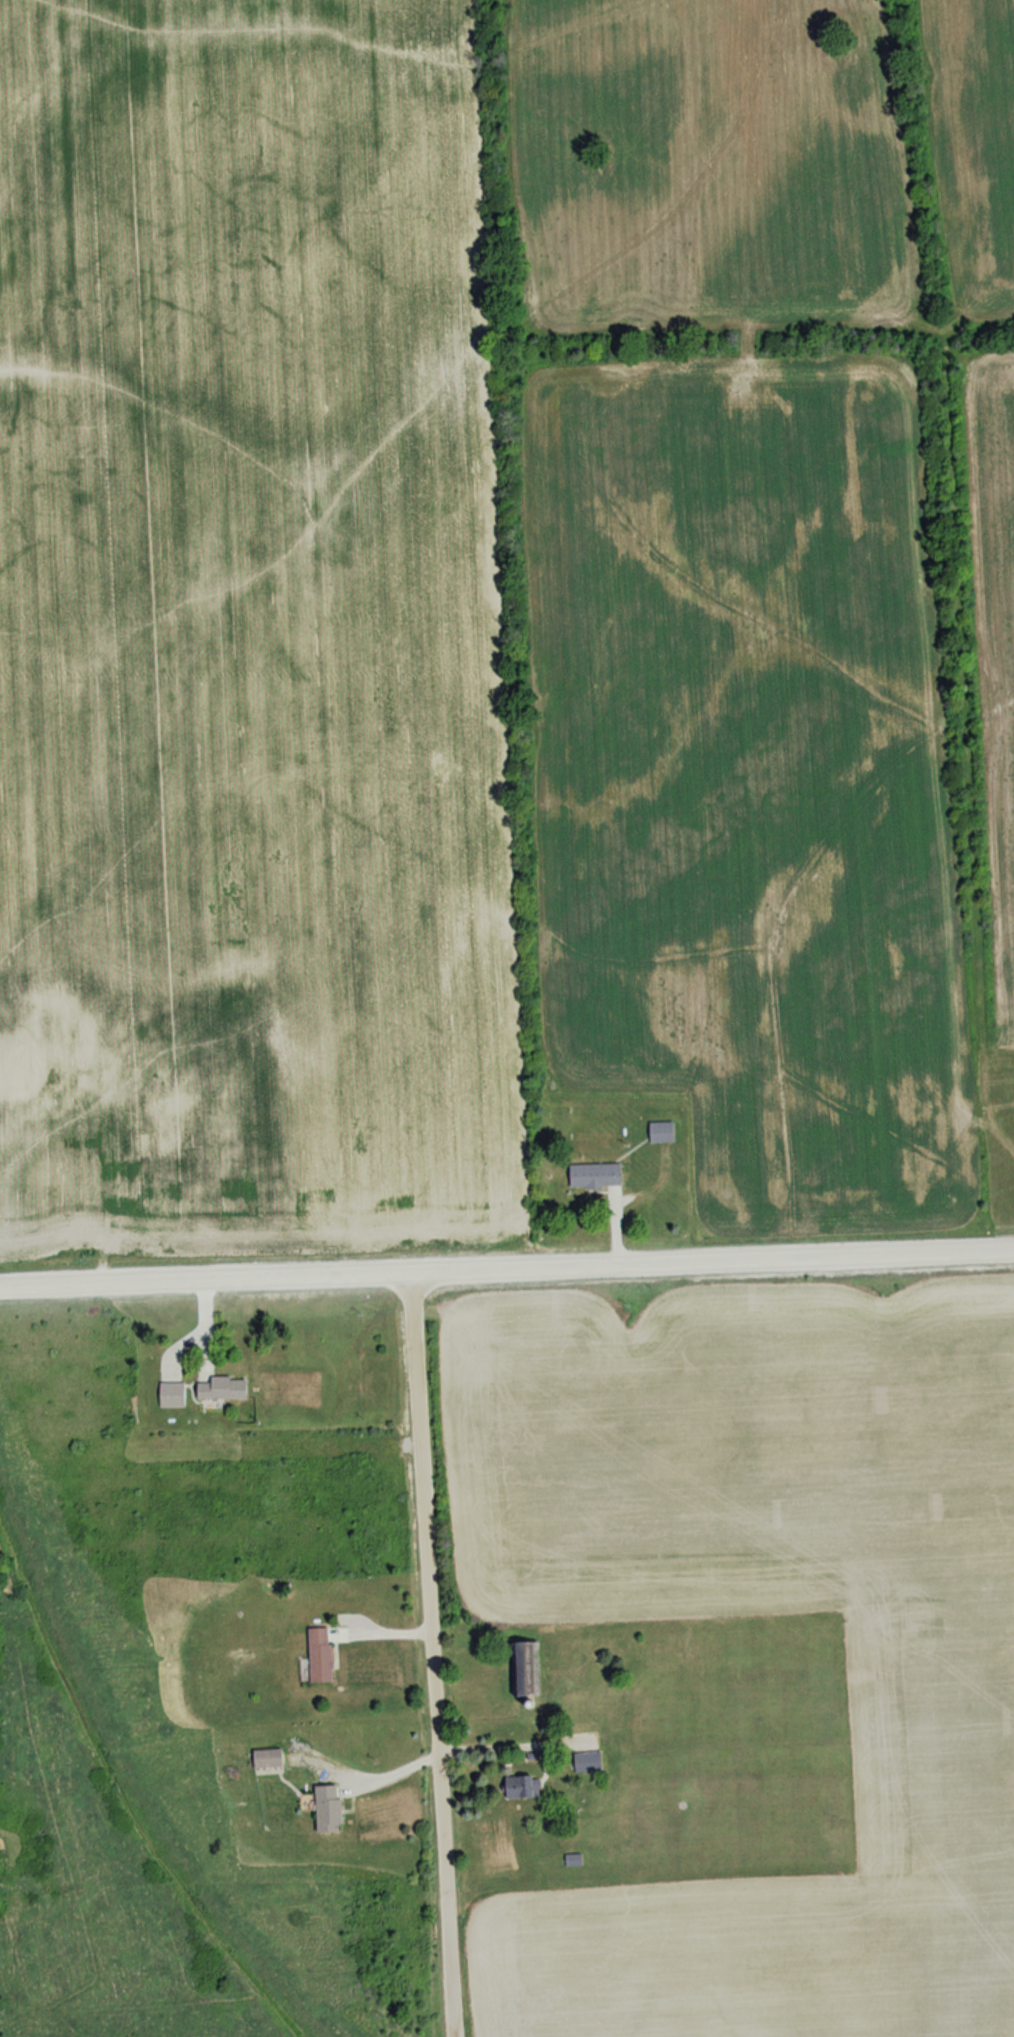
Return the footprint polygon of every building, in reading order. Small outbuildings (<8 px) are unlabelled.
[(646,1123),(646,1142),(672,1142),(672,1123),(646,1123)] [(616,1164),(567,1164),(567,1187),(617,1187),(616,1164)] [(192,1400),(241,1400),(241,1377),(192,1377),(192,1400)] [(328,1684),(326,1628),(304,1629),(306,1684),(328,1684)] [(511,1697),(540,1697),(538,1642),(510,1643),(511,1697)] [(278,1751),(249,1751),(249,1769),(278,1769),(278,1751)] [(539,1777),(516,1777),(516,1799),(539,1799),(539,1777)] [(315,1787),(315,1832),(335,1832),(335,1787),(315,1787)] [(579,1866),(578,1854),(562,1856),(563,1867),(579,1866)]
